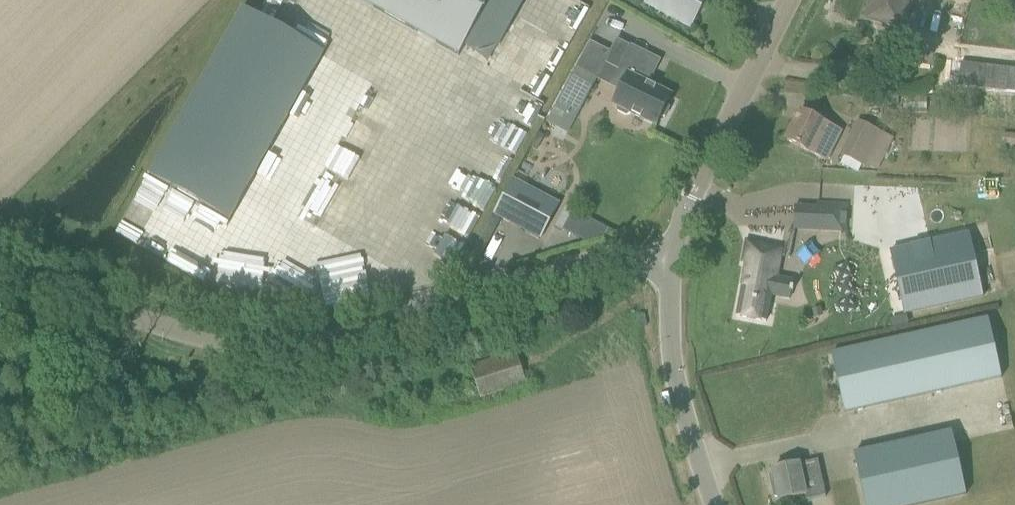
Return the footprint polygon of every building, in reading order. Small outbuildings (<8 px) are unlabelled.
[(461,50),(489,0),(371,0),(461,50)] [(553,35),(574,41),(584,1),(582,0),(562,0),(553,35)] [(648,4),(691,28),(706,0),(651,0),(648,4)] [(903,30),(910,0),(869,0),(864,21),(903,30)] [(242,7),(147,175),(229,222),(322,56),(324,53),(275,26),(242,7)] [(536,40),(527,55),(524,52),(508,80),(538,97),(567,47),(551,38),(547,46),(536,40)] [(613,51),(606,64),(628,76),(620,92),(613,105),(655,126),(659,119),(665,117),(669,108),(667,104),(671,95),(647,83),(658,61),(627,45),(618,40),(613,51)] [(1014,93),(1014,69),(960,63),(958,87),(1014,93)] [(570,80),(556,105),(577,117),(581,110),(598,80),(577,68),(570,80)] [(392,126),(406,90),(373,76),(358,113),(392,126)] [(502,114),(533,125),(542,102),(511,90),(502,114)] [(826,159),(832,145),(839,130),(800,111),(785,140),(810,152),(826,159)] [(366,147),(374,126),(353,119),(345,140),(366,147)] [(863,168),(864,165),(876,171),(893,139),(882,133),(881,134),(858,122),(840,155),(863,168)] [(1002,147),(1014,147),(1014,135),(1003,134),(1002,147)] [(512,180),(492,216),(539,242),(558,205),(512,180)] [(818,198),(817,224),(847,225),(848,199),(818,198)] [(562,230),(572,210),(565,206),(554,227),(561,231),(562,230)] [(967,236),(889,253),(903,316),(981,298),(967,236)] [(746,264),(736,316),(766,322),(771,295),(775,277),(781,250),(761,247),(762,245),(747,242),(743,263),(746,264)] [(988,315),(831,349),(844,410),(1001,376),(988,315)] [(471,367),(480,397),(526,383),(518,353),(471,367)] [(853,454),(865,504),(922,504),(965,495),(951,432),(853,454)] [(775,484),(771,487),(774,497),(778,498),(779,501),(804,495),(806,501),(825,497),(817,460),(791,466),(772,470),(775,484)]
